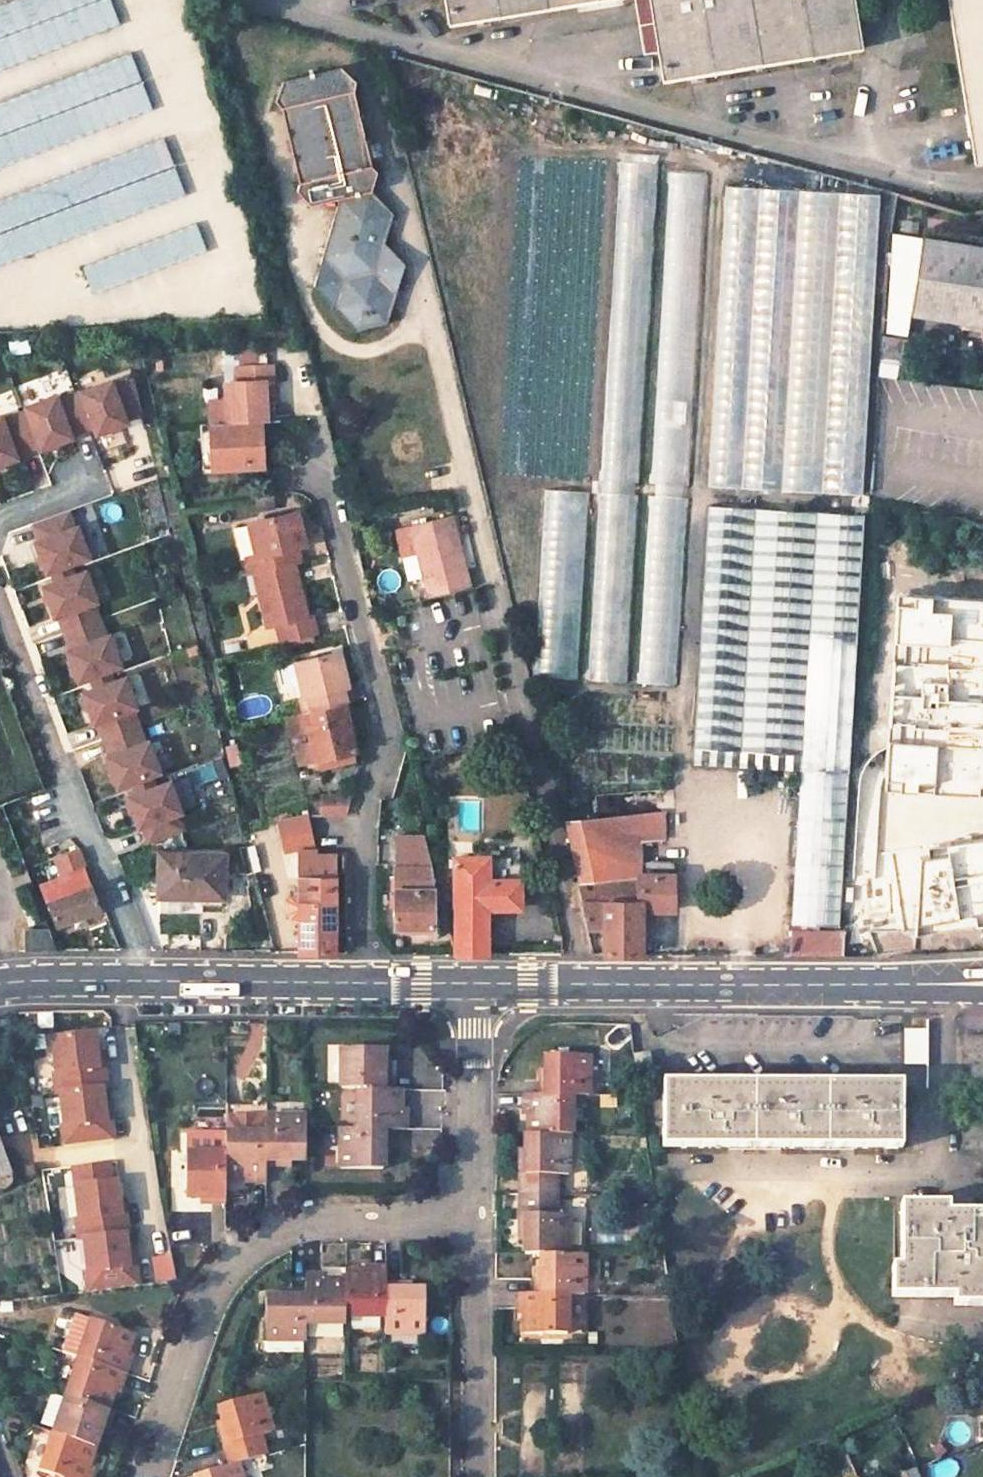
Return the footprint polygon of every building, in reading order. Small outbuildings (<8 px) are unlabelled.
[(0,5),(0,70),(117,32),(107,0),(16,0),(0,5)] [(449,25),(600,0),(445,0),(449,25)] [(664,80),(863,49),(855,0),(651,0),(664,80)] [(974,164),(982,162),(982,0),(948,0),(974,164)] [(196,168),(185,131),(75,166),(66,139),(148,113),(131,59),(0,100),(0,229),(196,168)] [(282,104),(299,178),(295,187),(312,203),(340,198),(314,285),(355,330),(387,322),(405,263),(382,246),(392,219),(372,193),(377,173),(372,168),(353,89),(356,80),(342,66),(283,78),(275,97),(282,104)] [(618,164),(586,679),(625,682),(657,167),(618,164)] [(668,168),(636,683),(675,685),(707,170),(668,168)] [(723,187),(707,487),(856,495),(873,195),(723,187)] [(922,235),(910,316),(982,327),(982,245),(922,235)] [(898,237),(884,332),(903,335),(918,240),(898,237)] [(274,405),(272,364),(237,365),(237,381),(224,381),(227,423),(261,421),(267,421),(266,405),(274,405)] [(113,386),(111,381),(80,392),(93,426),(96,434),(127,423),(125,419),(142,415),(134,381),(113,386)] [(87,428),(93,426),(80,392),(75,394),(87,428)] [(57,401),(56,396),(25,407),(27,411),(40,446),(41,449),(71,438),(71,436),(88,429),(87,428),(75,394),(57,401)] [(40,446),(27,411),(20,413),(33,448),(40,446)] [(0,417),(0,464),(17,458),(15,455),(33,448),(20,413),(2,420),(1,416),(0,417)] [(210,423),(213,469),(264,466),(261,421),(227,423),(210,423)] [(587,494),(545,492),(535,675),(578,677),(587,494)] [(837,924),(863,515),(706,506),(693,746),(692,761),(800,767),(791,922),(837,924)] [(40,540),(36,541),(47,572),(53,570),(70,564),(90,557),(78,526),(75,527),(68,510),(33,523),(40,540)] [(254,573),(289,564),(285,549),(299,546),(305,545),(297,512),(248,523),(248,525),(236,529),(244,558),(247,558),(251,574),(254,573)] [(453,514),(411,524),(427,596),(468,587),(453,514)] [(303,561),(299,546),(285,549),(289,564),(293,564),(303,561)] [(73,574),(70,564),(53,570),(57,580),(73,574)] [(318,633),(313,614),(308,615),(293,564),(289,564),(254,573),(268,625),(276,623),(282,642),(318,633)] [(54,616),(57,614),(64,632),(99,619),(92,601),(96,600),(84,569),(73,574),(57,580),(42,585),(54,616)] [(887,665),(950,668),(951,647),(982,649),(982,601),(891,596),(887,665)] [(70,648),(66,649),(78,680),(90,675),(107,669),(120,664),(108,634),(105,635),(99,619),(64,632),(70,648)] [(298,680),(302,695),(308,693),(312,710),(343,702),(351,700),(339,649),(282,663),(287,683),(298,680)] [(884,740),(982,744),(982,670),(950,668),(887,665),(884,740)] [(111,680),(107,669),(90,675),(94,687),(111,680)] [(97,721),(103,738),(138,725),(132,708),(135,706),(124,676),(111,680),(94,687),(82,691),(93,722),(97,721)] [(308,693),(302,695),(296,696),(300,713),(312,710),(308,693)] [(289,737),(309,731),(316,760),(355,751),(343,702),(312,710),(300,713),(284,717),(289,737)] [(109,754),(106,755),(117,786),(132,780),(150,774),(159,770),(148,740),(144,741),(138,725),(103,738),(109,754)] [(289,737),(296,765),(316,760),(309,731),(289,737)] [(979,804),(979,794),(982,795),(982,744),(884,740),(880,801),(979,804)] [(316,760),(318,769),(357,761),(355,751),(316,760)] [(154,786),(150,774),(132,780),(136,792),(154,786)] [(177,812),(181,810),(169,780),(154,786),(136,792),(127,796),(139,826),(143,825),(149,842),(184,829),(177,812)] [(321,815),(341,815),(347,795),(320,795),(321,815)] [(574,881),(578,901),(583,926),(604,927),(604,956),(641,955),(640,910),(674,910),(675,874),(669,873),(668,860),(640,860),(640,840),(663,839),(663,810),(563,822),(578,881),(574,881)] [(423,836),(395,835),(394,927),(433,928),(432,887),(430,861),(423,836)] [(918,863),(915,937),(982,935),(982,847),(946,848),(947,861),(918,863)] [(85,864),(80,848),(54,858),(60,874),(85,864)] [(334,883),(330,865),(320,864),(318,854),(318,852),(317,848),(299,848),(299,897),(293,897),(288,903),(288,911),(293,917),(299,917),(299,927),(334,928),(334,883)] [(334,883),(333,852),(318,852),(318,854),(320,864),(330,865),(334,883)] [(225,854),(159,854),(158,896),(224,896),(225,854)] [(487,954),(487,907),(519,907),(520,879),(489,879),(489,858),(454,858),(455,954),(487,954)] [(90,885),(83,866),(46,881),(53,898),(90,885)] [(57,924),(100,908),(90,885),(53,898),(48,900),(57,924)] [(334,928),(299,927),(299,951),(334,952),(334,928)] [(843,930),(792,929),(792,954),(841,953),(843,930)] [(93,1031),(52,1036),(55,1071),(53,1072),(55,1091),(61,1090),(64,1126),(62,1126),(64,1146),(113,1141),(111,1121),(106,1122),(102,1086),(104,1086),(102,1066),(97,1067),(93,1031)] [(389,1088),(389,1068),(384,1069),(384,1048),(340,1047),(340,1087),(355,1088),(389,1088)] [(542,1052),(542,1073),(538,1072),(537,1093),(572,1093),(589,1093),(590,1053),(542,1052)] [(901,1084),(664,1082),(662,1146),(900,1146),(901,1084)] [(406,1128),(406,1109),(401,1109),(401,1088),(389,1088),(355,1088),(355,1127),(390,1128),(406,1128)] [(523,1093),(522,1113),(527,1113),(526,1134),(569,1135),(571,1135),(572,1093),(537,1093),(523,1093)] [(217,1174),(245,1175),(245,1180),(264,1180),(264,1165),(265,1114),(243,1119),(221,1116),(225,1138),(215,1155),(217,1174)] [(264,1165),(284,1165),(284,1159),(305,1159),(305,1114),(265,1114),(264,1165)] [(384,1167),(384,1148),(390,1147),(390,1128),(355,1127),(340,1127),(339,1167),(384,1167)] [(526,1134),(526,1154),(521,1153),(520,1193),(556,1194),(557,1172),(570,1173),(569,1135),(526,1134)] [(189,1151),(177,1153),(175,1202),(195,1200),(197,1204),(216,1208),(217,1174),(215,1155),(189,1151)] [(2,1189),(4,1189),(6,1188),(10,1184),(12,1179),(12,1177),(11,1174),(10,1172),(8,1170),(6,1169),(3,1168),(1,1168),(0,1168),(0,1189),(2,1189)] [(121,1213),(117,1180),(76,1185),(80,1218),(77,1218),(79,1238),(85,1237),(126,1232),(129,1232),(127,1212),(121,1213)] [(520,1193),(520,1234),(526,1233),(526,1253),(542,1253),(568,1254),(569,1214),(557,1215),(556,1194),(520,1193)] [(901,1204),(901,1266),(892,1265),(891,1294),(954,1295),(954,1303),(982,1304),(982,1212),(946,1212),(947,1205),(901,1204)] [(130,1265),(126,1232),(85,1237),(89,1270),(86,1270),(88,1290),(138,1284),(136,1265),(130,1265)] [(542,1253),(543,1273),(538,1273),(538,1293),(570,1293),(585,1293),(586,1254),(568,1254),(542,1253)] [(157,1282),(176,1280),(172,1255),(154,1257),(157,1282)] [(385,1267),(367,1266),(367,1271),(344,1271),(344,1279),(344,1313),(385,1313),(385,1283),(385,1267)] [(344,1279),(325,1278),(325,1273),(305,1273),(305,1291),(305,1320),(344,1320),(344,1313),(344,1279)] [(425,1288),(406,1288),(406,1283),(385,1283),(385,1313),(385,1330),(425,1331),(425,1288)] [(305,1291),(285,1290),(285,1295),(265,1295),(265,1337),(305,1338),(305,1320),(305,1291)] [(520,1292),(520,1313),(525,1313),(524,1332),(570,1332),(570,1293),(538,1293),(520,1292)] [(125,1371),(132,1352),(127,1350),(132,1333),(75,1314),(62,1351),(78,1356),(125,1371)] [(107,1407),(113,1387),(119,1389),(125,1371),(78,1356),(65,1393),(107,1407)] [(94,1446),(101,1425),(106,1427),(112,1409),(107,1407),(65,1393),(53,1432),(94,1446)] [(218,1405),(224,1425),(219,1426),(231,1463),(235,1462),(235,1461),(264,1453),(258,1433),(270,1430),(259,1393),(218,1405)] [(17,1435),(22,1421),(2,1414),(7,1432),(17,1435)] [(94,1466),(88,1465),(94,1446),(53,1432),(41,1469),(51,1472),(49,1476),(90,1476),(94,1466)] [(208,1469),(196,1473),(197,1476),(240,1476),(235,1461),(235,1462),(231,1463),(208,1469)]
